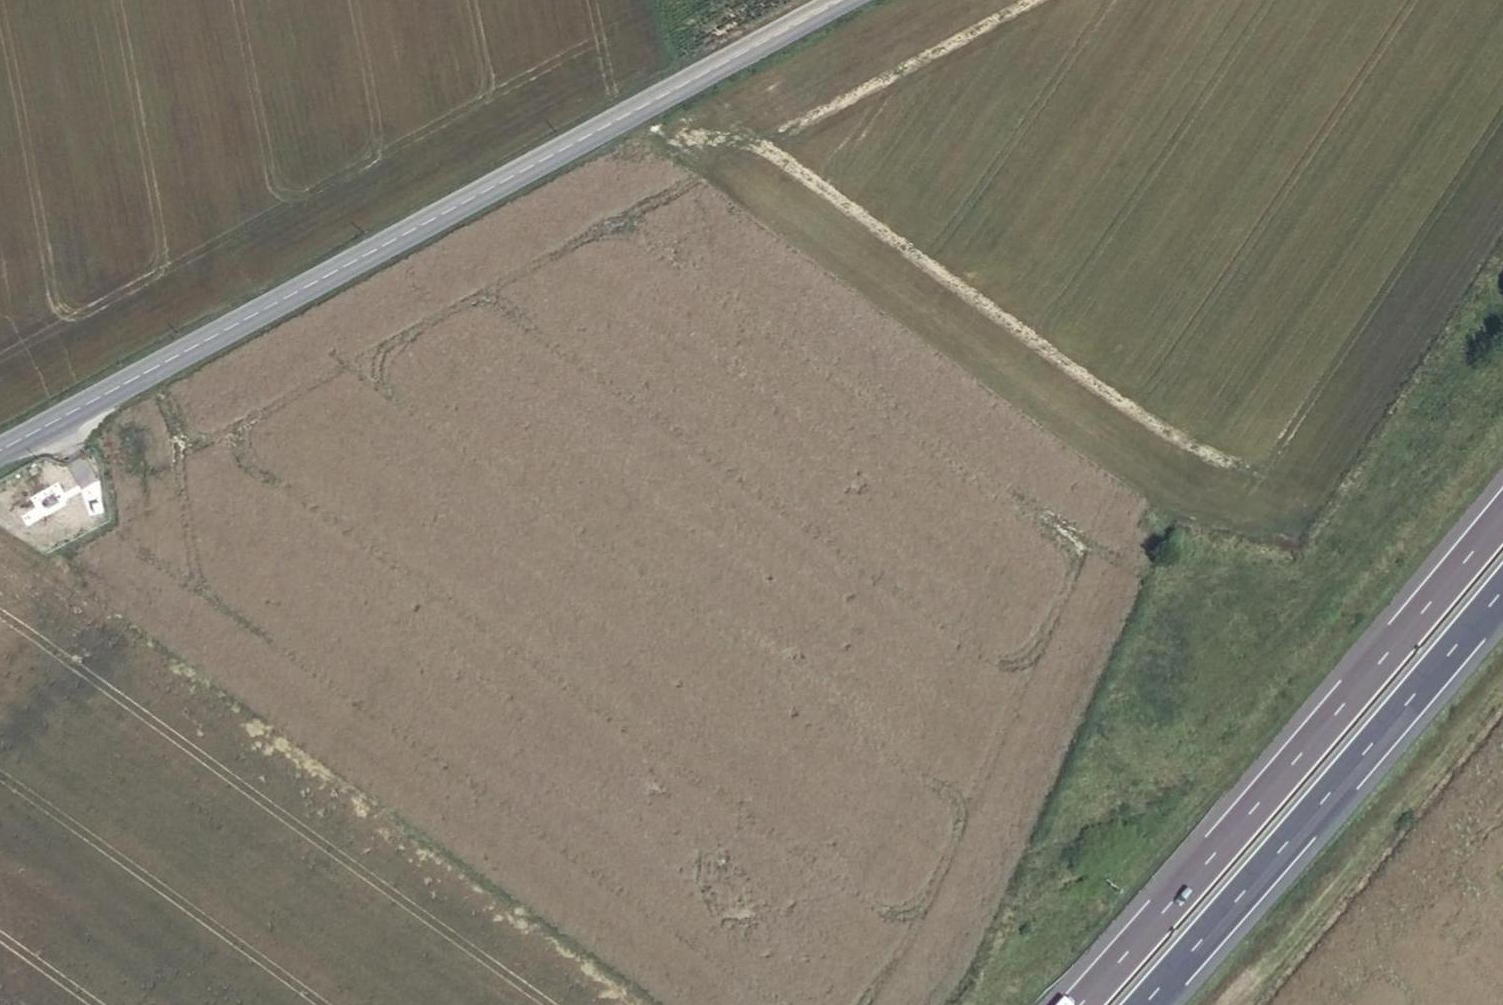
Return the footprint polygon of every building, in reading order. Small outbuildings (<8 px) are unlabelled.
[(67,464),(81,489),(98,479),(84,454),(67,464)]
